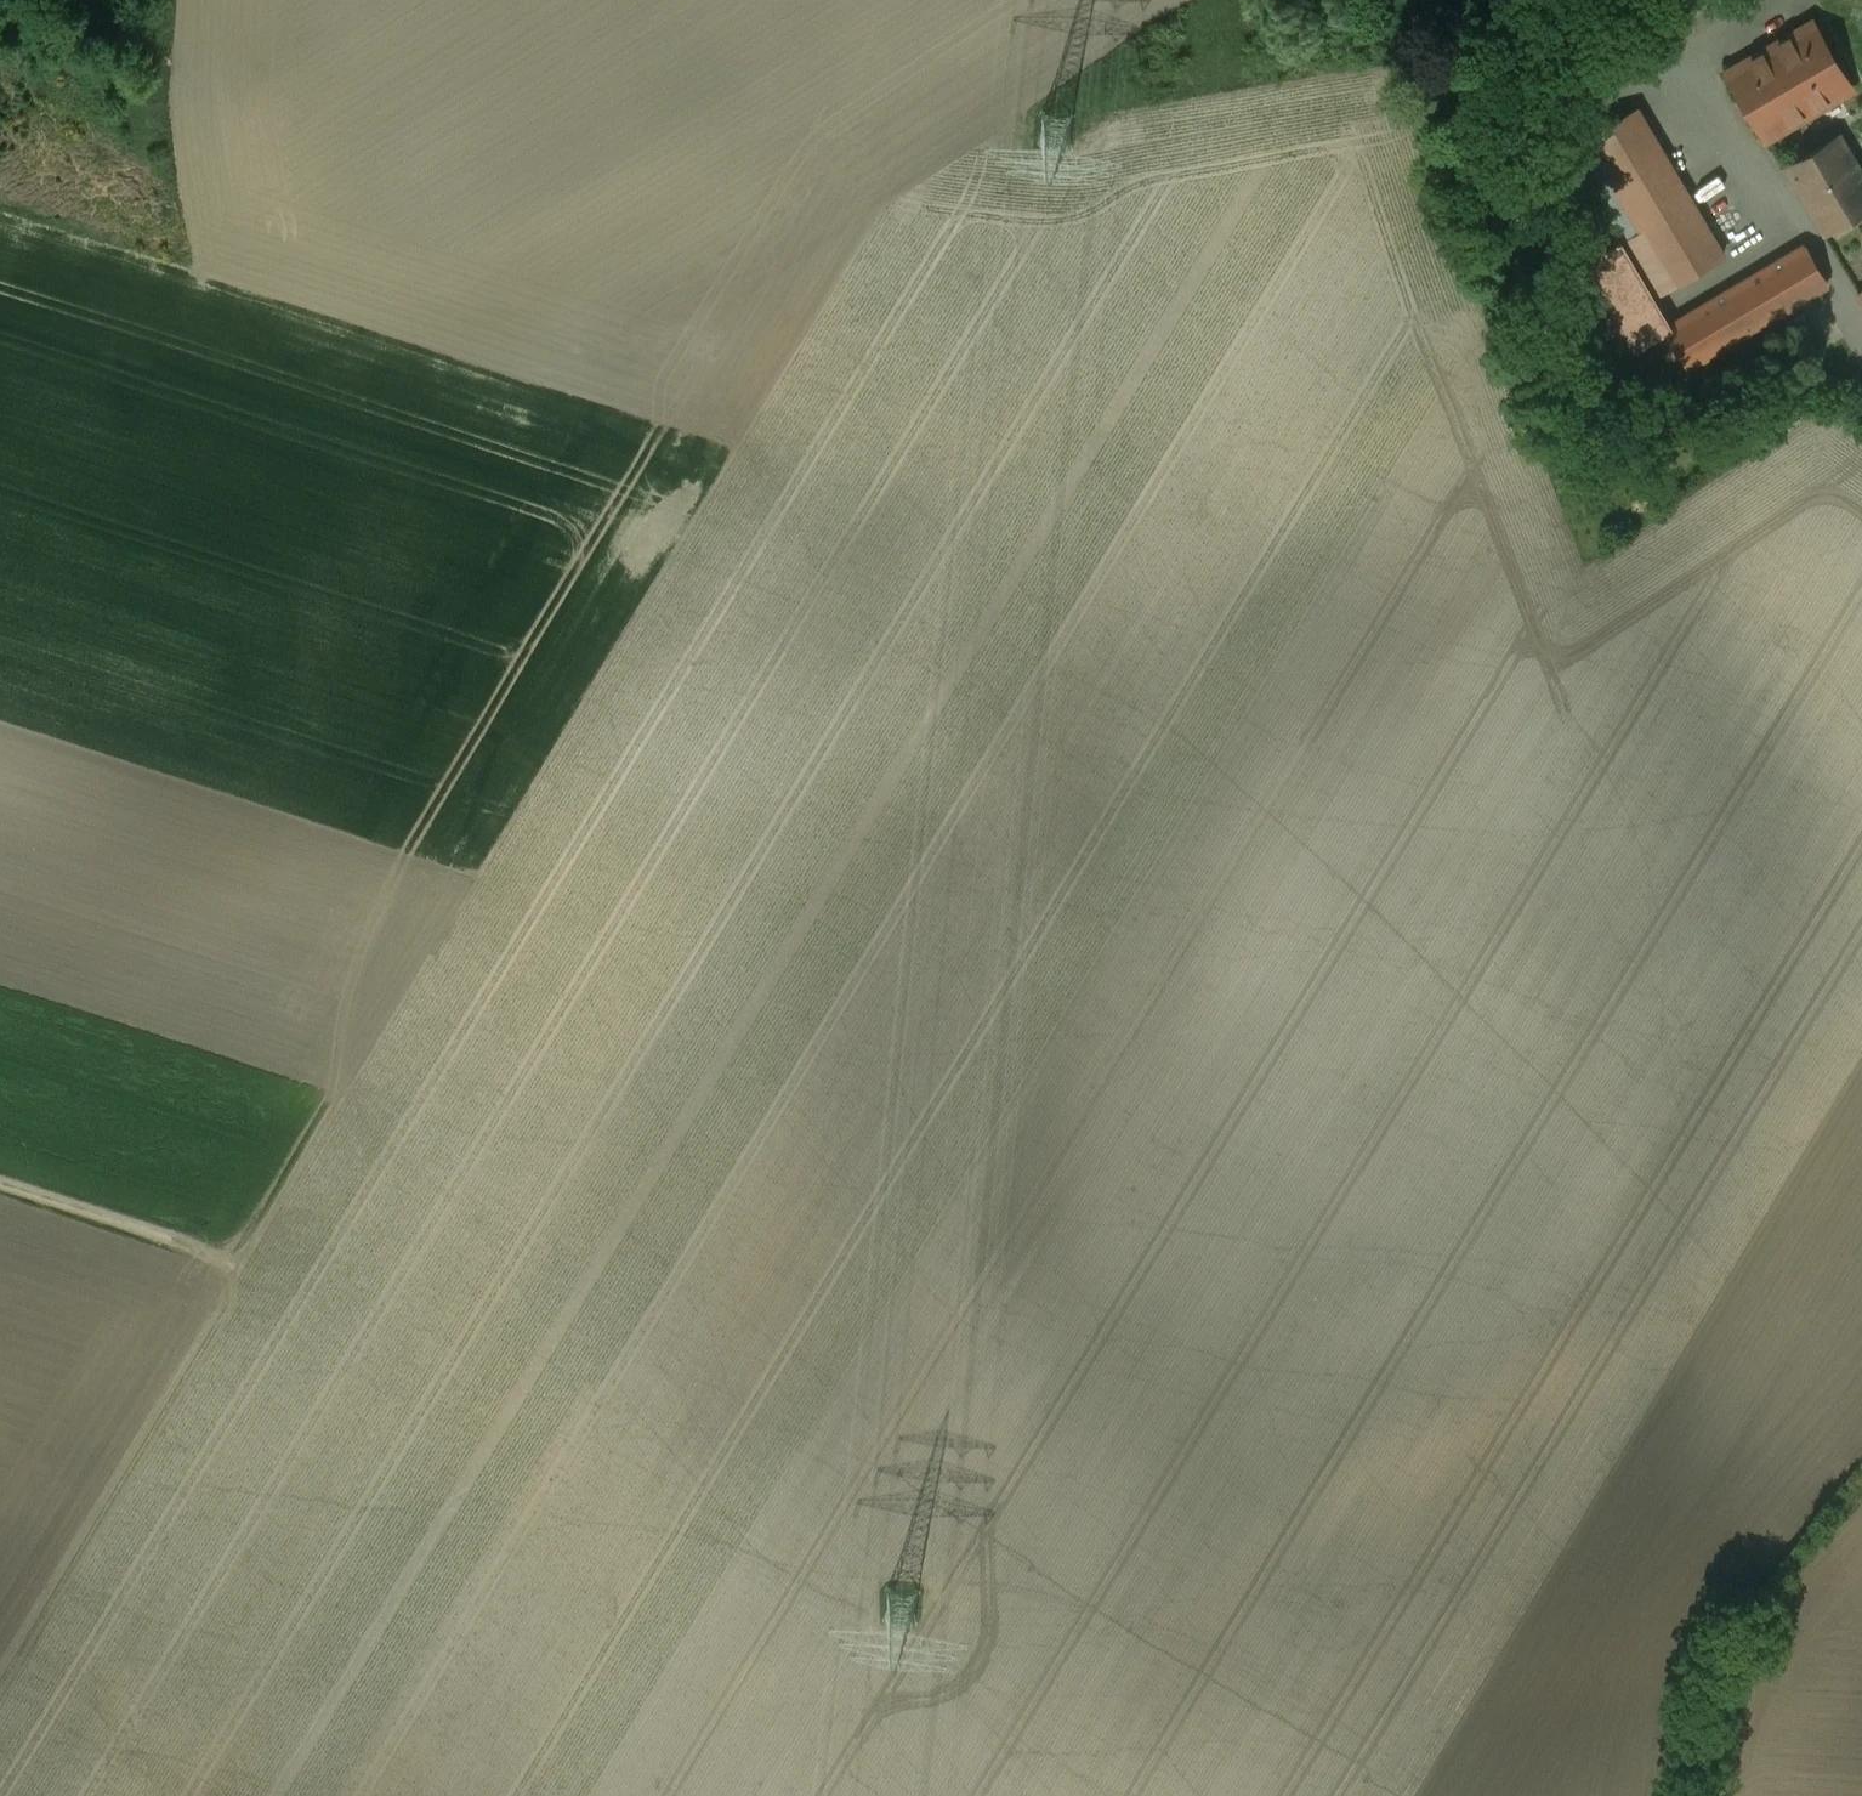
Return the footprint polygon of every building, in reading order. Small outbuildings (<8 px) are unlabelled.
[(1811,25),(1726,76),(1766,142),(1853,92),(1811,25)] [(1721,257),(1635,113),(1585,143),(1640,235),(1620,248),(1651,299),(1721,257)] [(1784,169),(1824,236),(1861,213),(1861,171),(1840,135),(1784,169)] [(1802,248),(1684,321),(1706,357),(1824,285),(1802,248)]
